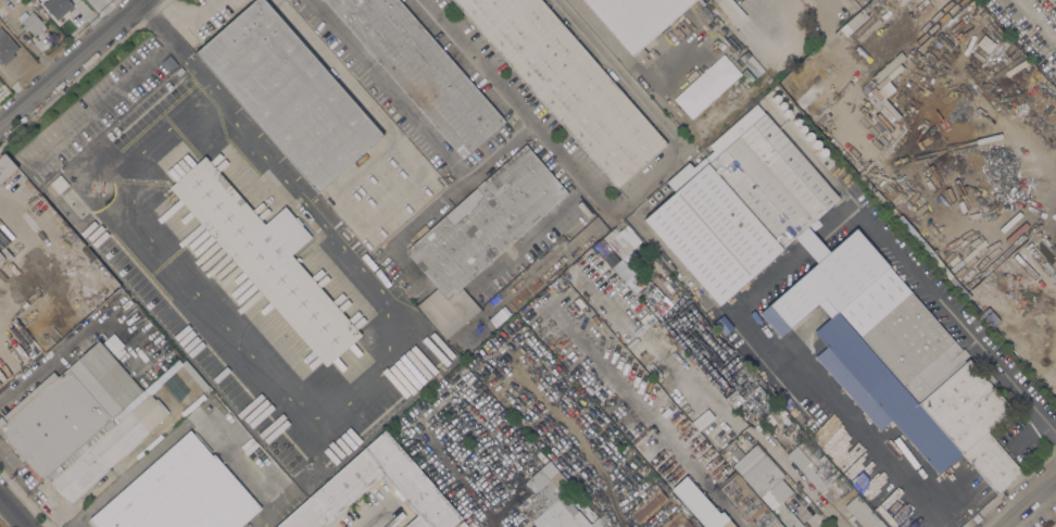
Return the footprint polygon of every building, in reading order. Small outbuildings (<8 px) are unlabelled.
[(42,3),(46,0),(69,0),(73,4),(56,20),(42,3)] [(194,52),(252,0),(265,0),(384,135),(318,192),(194,52)] [(463,158),(325,0),(399,0),(505,121),(463,158)] [(616,187),(453,0),(541,0),(666,142),(616,187)] [(631,55),(583,0),(694,0),(631,55)] [(32,11),(43,24),(41,27),(43,29),(38,35),(36,32),(33,34),(28,29),(26,32),(22,26),(24,24),(21,21),(32,11)] [(5,64),(0,63),(0,26),(18,48),(13,52),(15,55),(5,64)] [(671,99),(690,119),(739,72),(721,53),(671,99)] [(161,62),(169,54),(177,64),(169,71),(161,62)] [(180,66),(185,71),(178,76),(175,72),(180,66)] [(713,150),(708,146),(756,103),(839,198),(806,226),(819,242),(828,251),(855,227),(961,349),(964,348),(969,354),(917,401),(838,310),(837,311),(835,311),(835,310),(829,316),(817,302),(788,328),(767,305),(816,262),(807,253),(794,237),(718,304),(642,219),(674,191),(665,181),(688,161),(693,167),(704,158),(713,150)] [(525,143),(568,192),(462,287),(480,308),(445,338),(416,304),(437,287),(406,252),(406,248),(525,143)] [(2,187),(0,185),(0,156),(0,154),(1,153),(1,154),(3,153),(16,168),(14,170),(16,172),(14,174),(12,172),(8,176),(10,177),(8,179),(7,178),(2,181),(4,185),(2,187)] [(168,187),(204,155),(264,224),(285,205),(294,217),(297,216),(302,224),(301,225),(311,236),(291,254),(362,335),(326,366),(168,187)] [(68,184),(54,197),(46,186),(60,174),(68,184)] [(10,260),(0,249),(14,237),(23,248),(10,260)] [(483,306),(488,311),(483,315),(479,311),(483,306)] [(960,453),(938,474),(813,331),(835,311),(837,311),(960,453)] [(501,319),(504,323),(506,321),(507,323),(508,322),(513,327),(502,337),(493,327),(501,319)] [(461,330),(468,340),(454,352),(447,342),(461,330)] [(20,454),(0,433),(0,415),(1,414),(2,415),(52,371),(58,376),(98,340),(101,343),(113,332),(123,344),(111,355),(142,391),(111,418),(112,419),(48,477),(47,476),(41,480),(23,460),(21,461),(17,456),(20,454)] [(968,359),(1017,414),(1008,423),(1003,417),(986,430),(1022,472),(997,494),(917,402),(968,359)] [(184,360),(208,387),(203,390),(180,363),(184,360)] [(752,375),(754,374),(757,378),(756,379),(758,382),(745,393),(739,387),(752,375)] [(778,405),(760,422),(752,413),(756,409),(744,396),(757,384),(778,405)] [(112,419),(115,424),(150,393),(167,414),(148,431),(149,431),(70,502),(48,477),(112,419)] [(706,410),(707,409),(714,417),(699,430),(691,422),(705,409),(706,410)] [(214,454),(132,526),(97,526),(89,518),(189,429),(192,432),(194,430),(212,451),(210,452),(212,455),(214,454)] [(461,517),(450,526),(402,526),(417,514),(381,473),(320,526),(273,526),(297,506),(292,501),(302,492),(306,498),(385,429),(461,517)] [(251,436),(259,444),(247,455),(239,447),(251,436)] [(785,454),(803,438),(819,456),(821,455),(837,474),(835,475),(846,487),(839,494),(841,498),(830,503),(785,454)] [(804,526),(803,526),(787,526),(731,465),(734,462),(727,454),(737,446),(743,454),(755,443),(784,475),(780,478),(792,491),(781,501),(783,503),(793,514),(794,513),(799,517),(797,519),(804,526)] [(261,507),(239,526),(132,526),(214,454),(261,507)] [(598,516),(607,526),(536,526),(518,506),(526,500),(525,499),(533,491),(525,481),(549,460),(571,486),(563,493),(590,524),(598,516)] [(715,480),(707,473),(717,464),(725,472),(715,480)] [(752,490),(784,526),(754,526),(719,487),(729,478),(725,474),(730,469),(732,472),(733,470),(752,490)] [(721,512),(735,526),(704,526),(670,489),(686,476),(719,514),(721,512)] [(658,488),(667,498),(640,523),(630,513),(658,488)] [(857,493),(887,526),(856,526),(847,517),(852,514),(844,505),(856,494),(857,493)] [(679,510),(695,526),(660,526),(679,510)]
